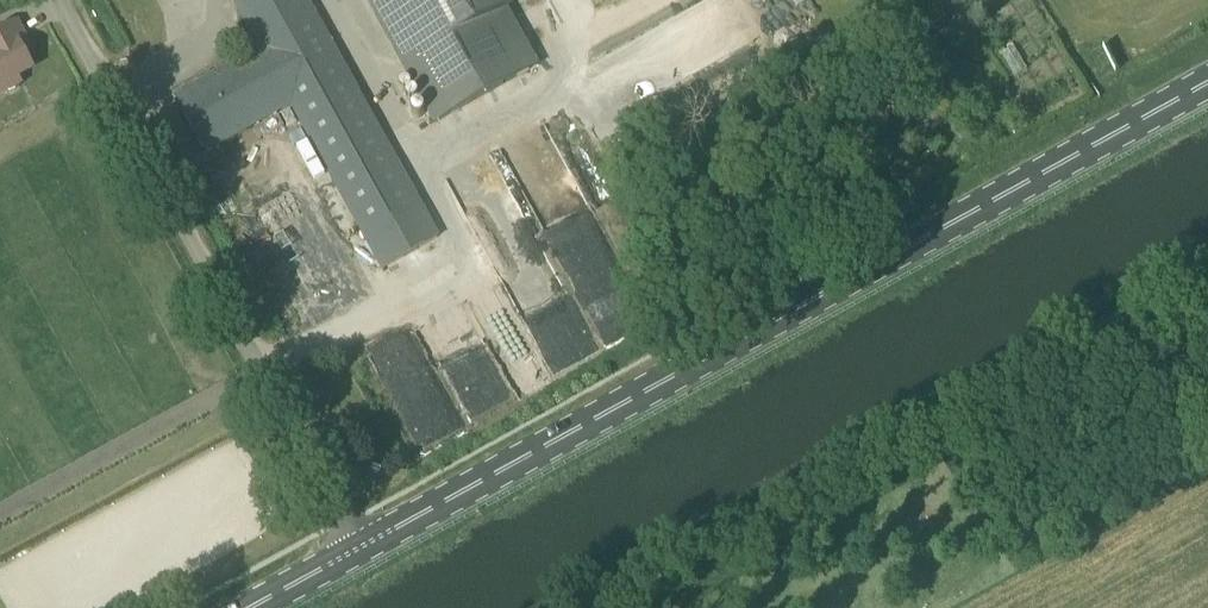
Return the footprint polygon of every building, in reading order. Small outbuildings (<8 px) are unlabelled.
[(404,257),(438,238),(306,0),(234,0),(261,49),(175,97),(205,152),(292,104),(383,269),(404,257)] [(438,121),(530,70),(498,14),(522,0),(371,0),(438,121)] [(950,19),(978,1),(977,0),(938,0),(950,19)] [(16,88),(17,85),(21,83),(17,76),(33,68),(23,49),(30,46),(17,22),(0,31),(0,96),(16,88)] [(558,146),(513,167),(579,306),(624,286),(558,146)] [(555,280),(515,300),(550,369),(590,349),(555,280)] [(513,399),(469,313),(423,336),(467,422),(513,399)]
